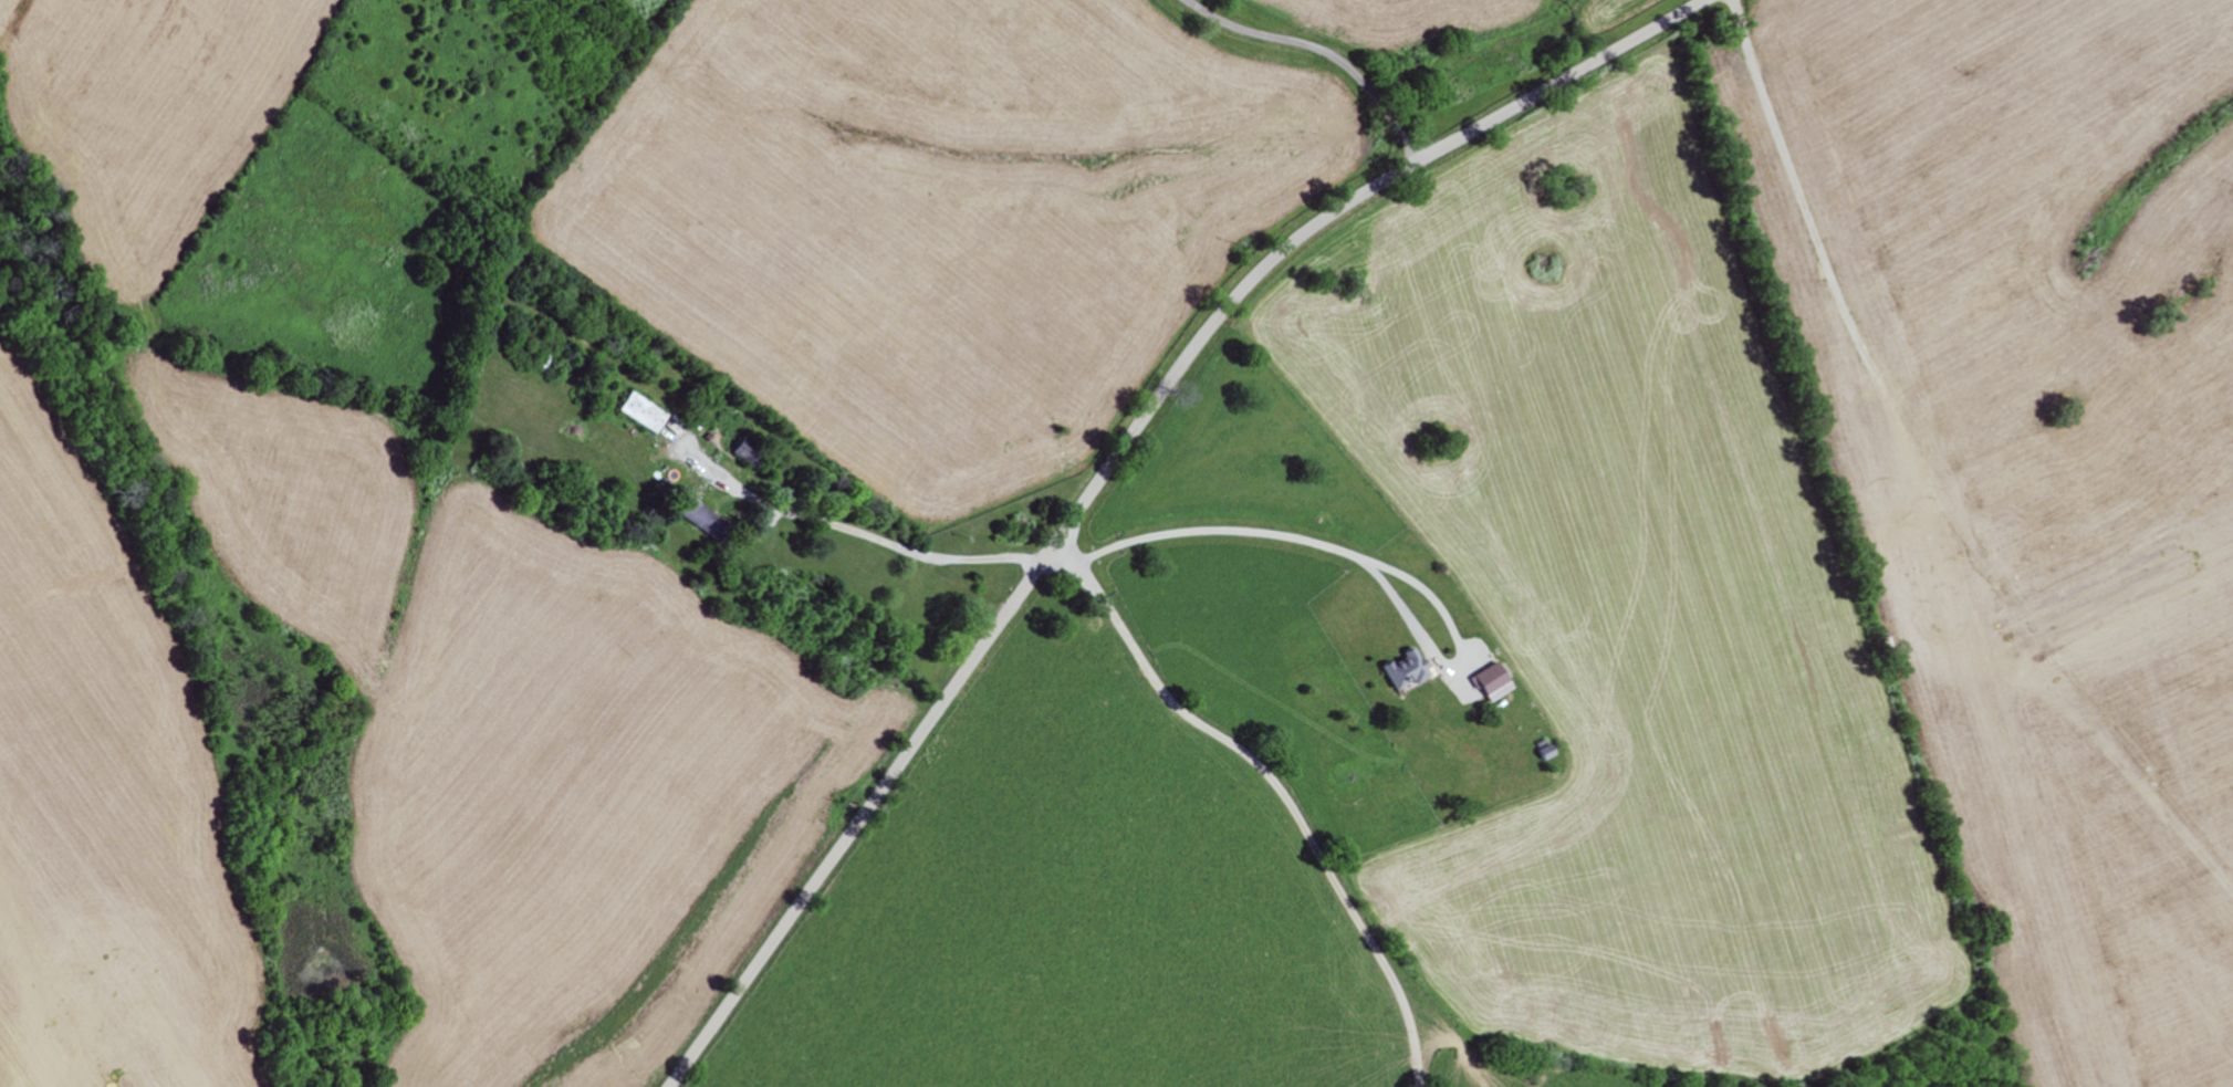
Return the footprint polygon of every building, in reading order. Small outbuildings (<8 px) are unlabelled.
[(617,412),(657,431),(667,411),(627,391),(617,412)] [(1392,689),(1409,680),(1412,684),(1428,675),(1413,648),(1380,666),(1392,689)] [(1472,675),(1489,702),(1512,687),(1495,660),(1472,675)]
